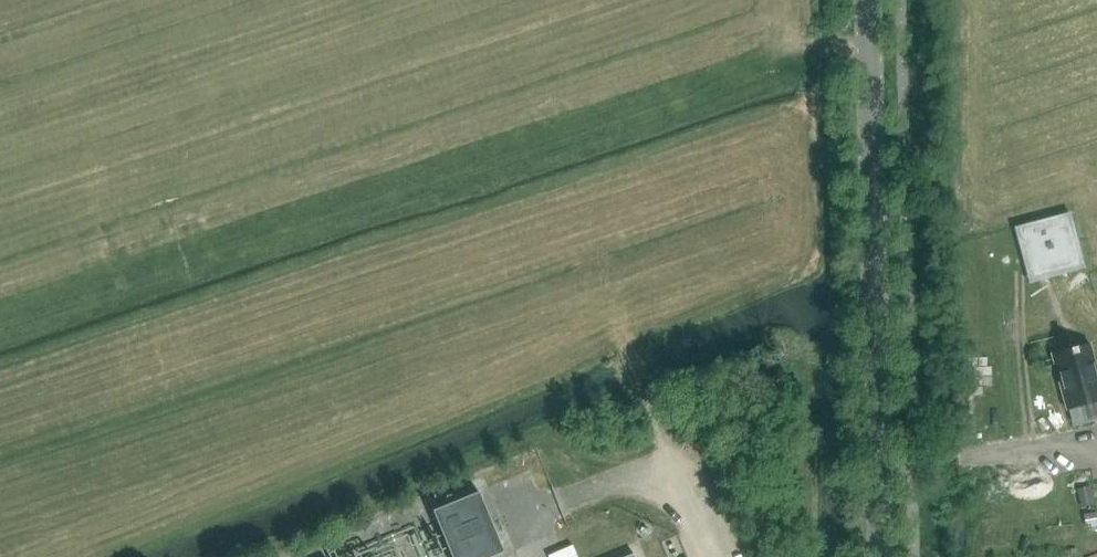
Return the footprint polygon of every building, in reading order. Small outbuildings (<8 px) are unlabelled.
[(1077,263),(1065,220),(1022,232),(1034,275),(1077,263)] [(1094,415),(1091,402),(1096,401),(1096,373),(1089,343),(1070,348),(1071,352),(1051,357),(1068,421),(1094,415)] [(479,492),(433,511),(452,556),(492,556),(504,552),(479,492)]
